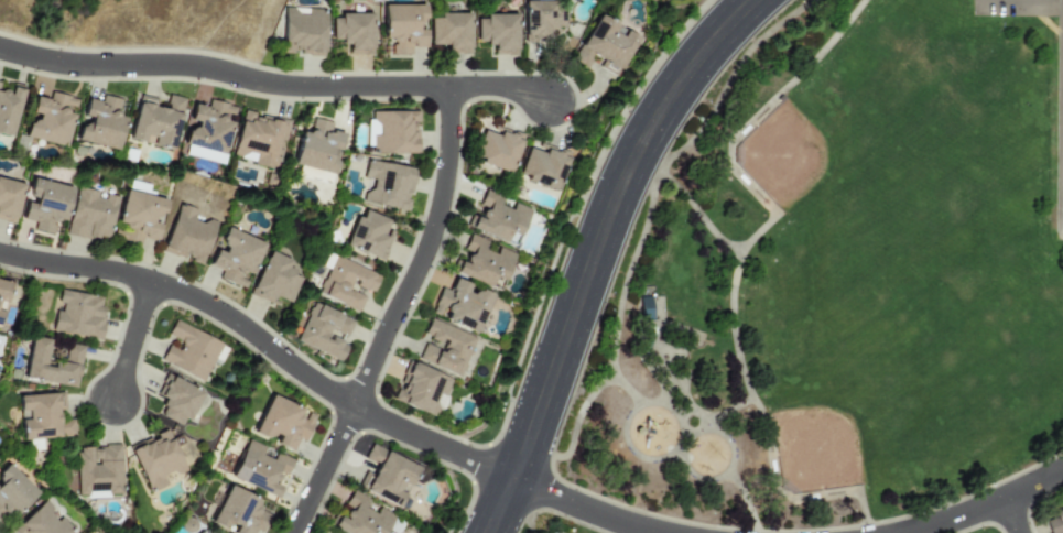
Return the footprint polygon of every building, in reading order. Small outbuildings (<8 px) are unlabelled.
[(524,40),(557,39),(556,1),(523,2),(524,40)] [(424,5),(382,5),(382,39),(390,39),(390,56),(410,56),(410,48),(425,48),(424,5)] [(281,53),(301,53),(301,56),(324,57),(325,9),(282,8),(281,53)] [(469,55),(470,14),(438,13),(438,19),(429,19),(429,46),(446,46),(446,54),(469,55)] [(331,42),(348,43),(348,55),(371,55),(372,15),(332,14),(331,42)] [(476,20),(476,45),(493,44),(493,56),(517,56),(516,14),(485,15),(485,20),(476,20)] [(571,61),(585,68),(592,56),(602,62),(598,68),(613,77),(636,38),(597,16),(571,61)] [(12,137),(22,87),(11,84),(9,92),(0,91),(0,135),(12,137)] [(76,99),(49,93),(48,100),(34,97),(29,117),(28,117),(24,138),(65,147),(76,99)] [(75,142),(117,151),(124,118),(116,116),(120,100),(101,96),(99,102),(86,100),(81,120),(80,120),(75,142)] [(183,99),(167,96),(165,110),(152,107),(154,99),(137,96),(129,141),(143,143),(144,136),(153,137),(151,146),(173,150),(183,99)] [(236,108),(208,100),(206,108),(193,104),(188,121),(191,121),(182,154),(220,165),(236,108)] [(231,159),(278,169),(289,122),(242,111),(231,159)] [(417,112),(368,112),(368,154),(416,154),(417,112)] [(300,131),(292,165),(332,175),(342,134),(329,131),(331,123),(312,119),(308,134),(300,131)] [(481,131),(472,161),(511,173),(522,135),(500,128),(497,136),(481,131)] [(516,178),(555,191),(567,153),(537,144),(535,151),(526,148),(516,178)] [(407,211),(415,170),(366,161),(363,179),(372,180),(370,191),(364,190),(362,202),(407,211)] [(329,183),(331,174),(298,169),(296,178),(329,183)] [(71,187),(30,179),(22,220),(35,223),(33,231),(51,235),(54,221),(64,223),(71,187)] [(14,225),(22,185),(0,180),(0,222),(14,225)] [(66,234),(108,243),(117,198),(101,194),(101,193),(76,188),(66,234)] [(529,208),(513,204),(511,210),(499,206),(502,195),(484,190),(479,206),(483,207),(479,219),(473,217),(469,232),(517,246),(529,208)] [(117,222),(126,224),(124,234),(156,240),(164,200),(124,191),(117,222)] [(161,252),(188,262),(201,266),(215,225),(193,218),(196,210),(177,204),(161,252)] [(344,247),(381,263),(397,224),(360,209),(344,247)] [(208,266),(220,271),(217,279),(243,290),(262,243),(225,228),(217,249),(215,248),(208,266)] [(515,254),(492,246),(493,243),(468,235),(463,251),(468,252),(463,264),(458,262),(454,275),(489,287),(491,280),(504,284),(515,254)] [(268,304),(272,295),(287,302),(303,268),(268,252),(248,295),(268,304)] [(357,312),(365,294),(371,296),(380,275),(333,256),(317,296),(357,312)] [(476,333),(490,297),(469,289),(470,285),(453,279),(448,291),(440,288),(430,315),(476,333)] [(5,304),(9,283),(0,281),(0,303),(5,304)] [(52,332),(98,340),(105,299),(62,291),(58,312),(55,311),(52,332)] [(295,342),(340,363),(348,342),(344,341),(353,321),(313,303),(295,342)] [(475,338),(429,320),(421,340),(424,341),(416,361),(458,379),(475,338)] [(220,344),(173,321),(166,336),(180,343),(177,350),(167,345),(159,362),(201,382),(220,344)] [(82,346),(66,344),(64,363),(52,362),(51,367),(45,366),(49,340),(31,337),(25,380),(76,387),(82,346)] [(452,380),(410,363),(394,401),(436,419),(452,380)] [(179,426),(183,418),(188,421),(202,392),(167,376),(157,396),(165,400),(158,416),(179,426)] [(64,410),(63,394),(19,396),(21,440),(74,437),(74,420),(58,421),(58,411),(64,410)] [(304,410),(270,395),(252,435),(290,451),(295,439),(303,443),(315,417),(304,412),(304,410)] [(128,449),(149,493),(167,485),(164,479),(195,464),(181,435),(170,440),(166,431),(128,449)] [(292,460),(275,453),(272,460),(261,455),(265,448),(247,440),(231,480),(278,499),(282,488),(274,485),(278,474),(285,477),(292,460)] [(356,489),(396,509),(417,468),(370,445),(363,460),(375,466),(371,473),(365,470),(356,489)] [(122,496),(121,447),(76,448),(77,497),(122,496)] [(8,466),(0,473),(0,528),(35,491),(8,466)] [(228,532),(253,532),(254,530),(260,532),(261,532),(268,516),(255,510),(259,501),(227,486),(210,525),(228,532)] [(339,532),(384,532),(393,516),(378,508),(374,515),(364,509),(369,500),(352,491),(332,529),(339,532)] [(73,531),(43,501),(11,532),(71,532),(73,531)] [(1044,519),(1049,532),(1062,532),(1062,506),(1051,510),(1053,515),(1044,519)]
